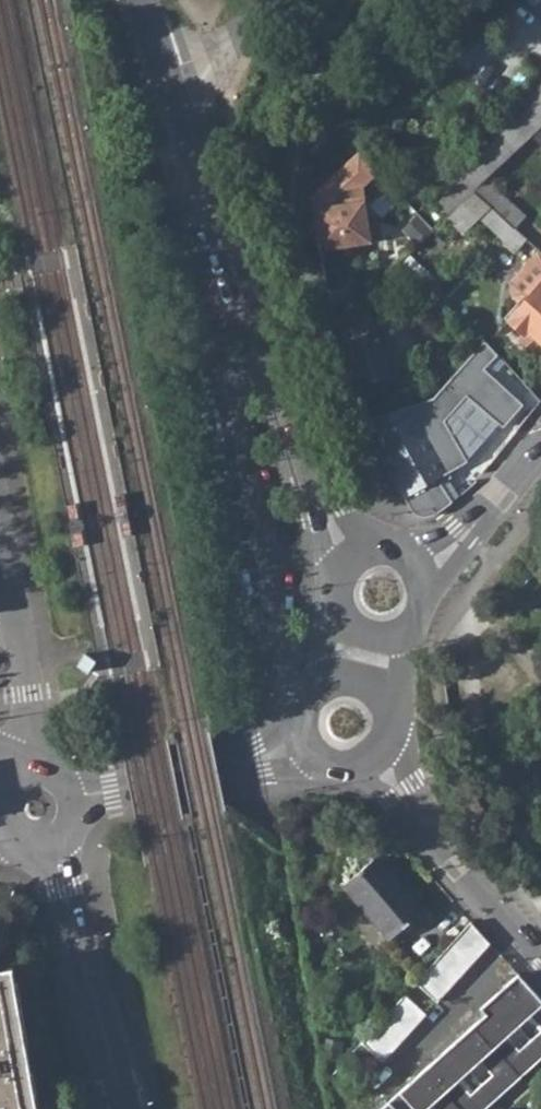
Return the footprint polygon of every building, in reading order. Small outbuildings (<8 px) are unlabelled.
[(455,56),(464,65),(489,38),(480,30),(455,56)] [(431,199),(446,216),(446,215),(473,190),(485,178),(531,134),(540,125),(540,95),(431,199)] [(531,134),(540,143),(540,125),(531,134)] [(311,194),(319,249),(371,242),(363,186),(379,171),(359,150),(311,194)] [(485,178),(473,190),(514,227),(525,214),(485,178)] [(473,190),(446,215),(463,231),(478,216),(515,248),(525,237),(514,227),(473,190)] [(507,318),(524,333),(526,330),(540,343),(540,252),(538,249),(510,282),(510,292),(513,296),(499,311),(507,318)] [(432,397),(362,421),(382,458),(386,455),(408,495),(468,461),(452,432),(443,418),(463,395),(502,427),(519,405),(481,371),(494,354),(482,342),(432,397)] [(425,909),(377,856),(344,885),(391,939),(425,909)] [(488,939),(471,920),(415,983),(436,1002),(491,942),(488,939)] [(11,968),(0,970),(0,1108),(35,1108),(11,968)] [(486,1014),(524,980),(519,973),(480,1007),(486,1014)] [(524,980),(486,1014),(379,1108),(485,1108),(540,1059),(540,999),(524,980)] [(425,1014),(404,995),(361,1043),(382,1062),(425,1014)] [(343,1043),(327,1039),(324,1053),(340,1056),(343,1043)]
